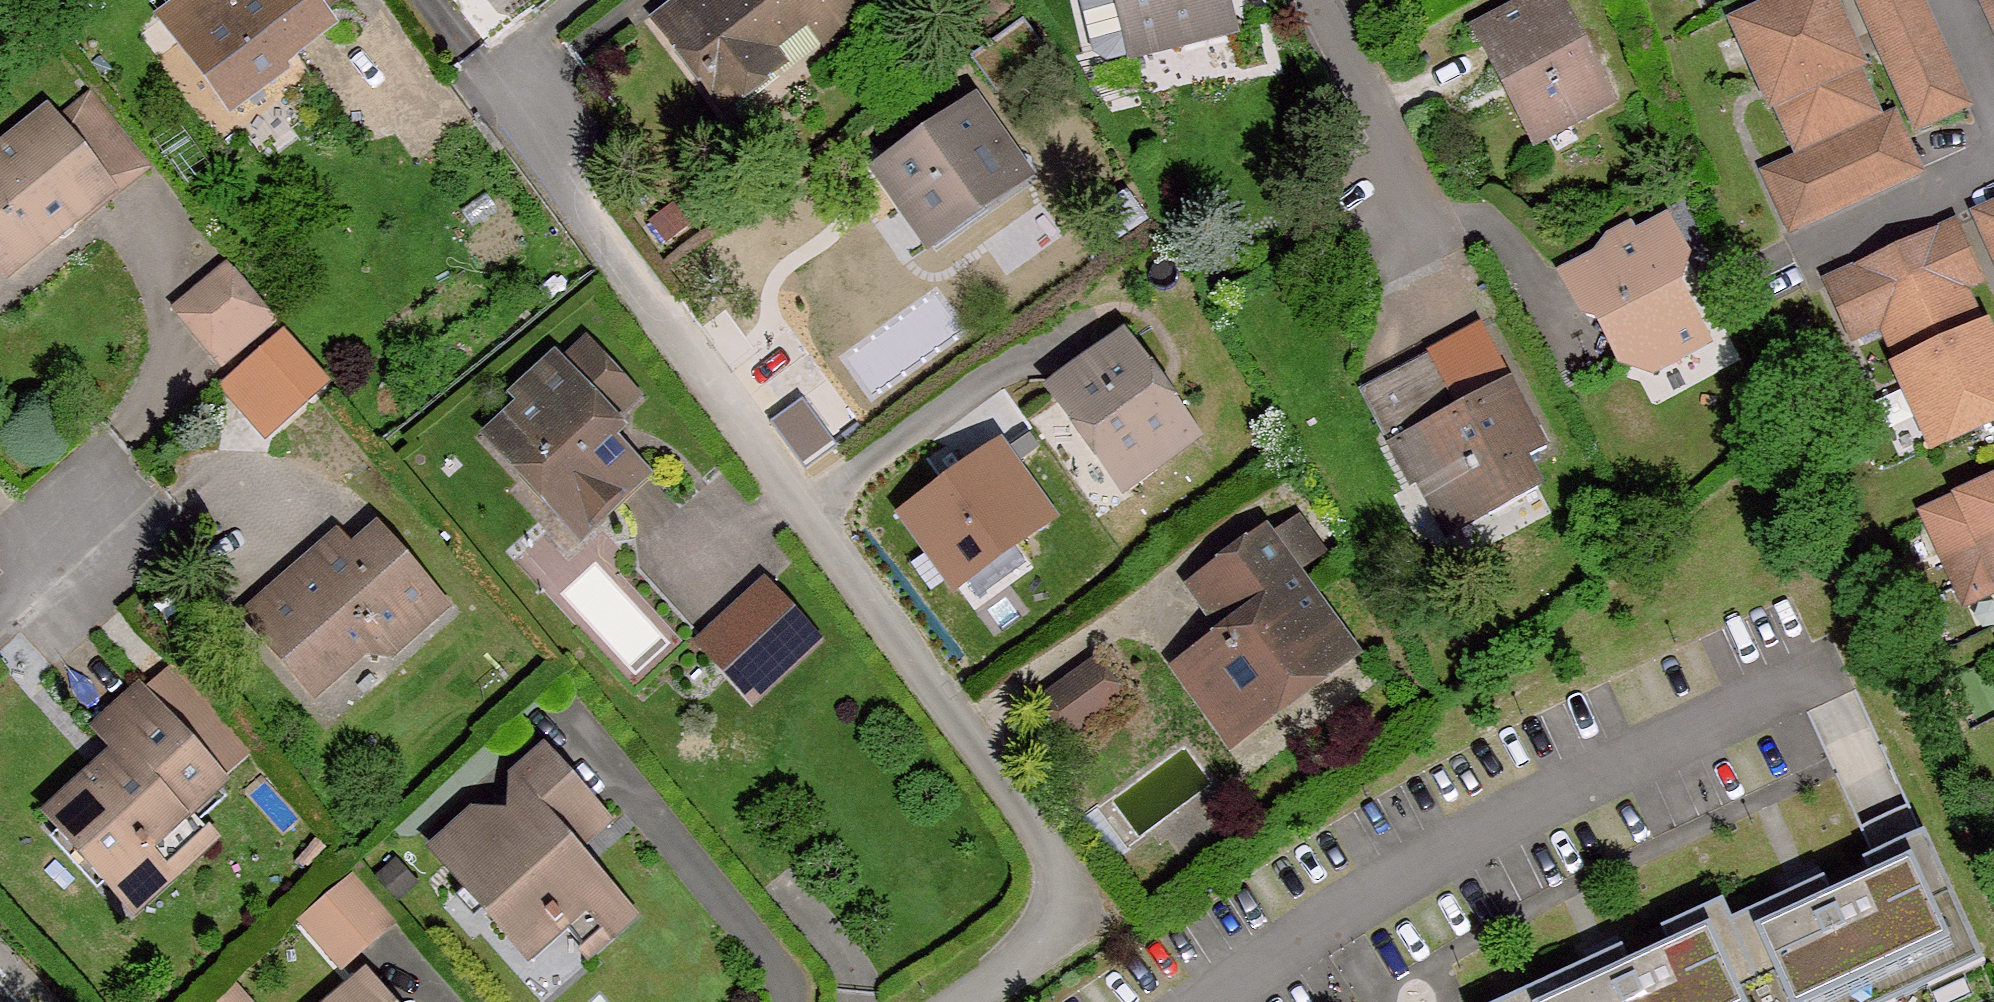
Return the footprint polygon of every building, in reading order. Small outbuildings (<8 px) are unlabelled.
[(161,10),(178,34),(226,0),(174,0),(161,10)] [(228,100),(278,63),(269,51),(322,13),(312,0),(226,0),(178,34),(228,100)] [(337,0),(312,0),(322,13),(337,0)] [(658,25),(720,106),(779,58),(768,44),(809,12),(833,43),(888,0),(691,0),(658,25)] [(989,19),(1015,0),(977,0),(989,19)] [(1131,42),(1183,30),(1184,38),(1232,27),(1225,0),(1084,0),(1094,39),(1108,48),(1131,42)] [(1559,0),(1529,0),(1477,28),(1533,136),(1610,96),(1559,0)] [(1825,0),(1787,0),(1733,24),(1758,80),(1763,78),(1794,146),(1870,112),(1839,44),(1844,41),(1825,0)] [(1912,0),(1858,0),(1914,125),(1960,104),(1912,0)] [(1993,27),(1993,0),(1982,0),(1993,27)] [(278,63),(330,24),(322,13),(269,51),(278,63)] [(1132,51),(1184,38),(1183,30),(1131,42),(1132,51)] [(8,271),(54,232),(49,224),(68,208),(74,216),(110,186),(81,149),(109,125),(87,97),(29,142),(23,132),(0,148),(0,260),(8,271)] [(1024,176),(974,103),(881,170),(927,235),(979,197),(983,204),(1024,176)] [(1912,170),(1888,119),(1765,175),(1789,226),(1912,170)] [(151,175),(109,125),(81,149),(110,186),(121,200),(151,175)] [(1976,215),(1993,256),(1993,207),(1976,215)] [(54,232),(74,216),(68,208),(49,224),(54,232)] [(1622,360),(1650,369),(1711,337),(1681,272),(1685,252),(1670,221),(1567,275),(1587,313),(1600,316),(1622,360)] [(1850,335),(1880,321),(1956,287),(1973,279),(1950,227),(1827,284),(1850,335)] [(276,318),(230,263),(213,277),(233,302),(198,331),(223,362),(276,318)] [(233,302),(213,277),(177,306),(198,331),(233,302)] [(1956,287),(1880,321),(1910,387),(1905,389),(1931,446),(1993,417),(1993,357),(1991,351),(1986,353),(1956,287)] [(1485,512),(1488,509),(1522,490),(1537,482),(1523,456),(1534,451),(1525,433),(1532,429),(1506,380),(1512,377),(1484,323),(1381,378),(1407,428),(1390,438),(1411,480),(1416,477),(1442,528),(1483,505),(1485,512)] [(322,381),(283,337),(231,382),(270,427),(322,381)] [(1192,430),(1124,338),(1055,387),(1087,433),(1096,428),(1130,474),(1192,430)] [(626,393),(582,343),(558,365),(602,414),(626,393)] [(523,471),(533,463),(586,522),(620,491),(610,480),(632,462),(600,427),(608,421),(602,414),(558,365),(552,358),(518,389),(526,400),(489,433),(523,471)] [(1363,387),(1390,438),(1407,428),(1381,378),(1363,387)] [(1539,425),(1532,429),(1525,433),(1534,451),(1547,443),(1539,425)] [(965,592),(1074,520),(1018,435),(908,507),(965,592)] [(641,472),(632,462),(610,480),(620,491),(641,472)] [(1924,515),(1963,600),(1993,586),(1993,482),(1924,515)] [(1535,516),(1522,490),(1488,509),(1502,535),(1535,516)] [(1287,567),(1312,548),(1293,521),(1267,538),(1287,567)] [(376,528),(349,551),(363,567),(389,543),(376,528)] [(1310,683),(1349,654),(1287,567),(1267,538),(1262,532),(1211,569),(1245,614),(1223,631),(1180,661),(1226,725),(1302,670),(1310,683)] [(246,616),(273,647),(282,640),(317,679),(353,647),(391,649),(443,604),(389,543),(363,567),(349,551),(337,536),(246,616)] [(1211,569),(1190,585),(1223,631),(1245,614),(1211,569)] [(808,635),(757,586),(700,643),(751,693),(808,635)] [(309,687),(317,679),(282,640),(273,647),(309,687)] [(1058,691),(1082,721),(1113,696),(1090,667),(1058,691)] [(1236,738),(1310,683),(1302,670),(1226,725),(1236,738)] [(50,811),(113,883),(146,852),(166,874),(209,836),(187,809),(219,778),(141,691),(99,728),(117,749),(127,758),(106,777),(98,766),(50,811)] [(1063,736),(1082,721),(1058,691),(1040,705),(1063,736)] [(600,929),(624,909),(572,851),(577,847),(560,827),(589,802),(543,748),(508,778),(507,795),(516,806),(501,818),(494,808),(476,807),(443,834),(469,864),(457,873),(511,937),(542,911),(548,921),(553,916),(562,927),(575,944),(596,927),(600,929)] [(98,766),(106,777),(127,758),(117,749),(98,766)] [(577,847),(606,821),(589,802),(560,827),(577,847)] [(1763,1001),(1846,1001),(1884,985),(1890,999),(1927,982),(1921,968),(1972,943),(1919,827),(1858,855),(1865,872),(1826,890),(1818,873),(1726,916),(1763,1001)] [(432,843),(457,873),(469,864),(443,834),(432,843)] [(132,905),(166,874),(146,852),(113,883),(132,905)] [(349,874),(302,915),(339,956),(385,916),(349,874)] [(1726,916),(1717,896),(1656,924),(1663,941),(1624,959),(1616,942),(1486,1001),(1763,1001),(1726,916)] [(527,955),(562,927),(553,916),(548,921),(542,911),(511,937),(527,955)] [(1846,1001),(1889,1001),(1980,961),(1972,943),(1921,968),(1927,982),(1890,999),(1884,985),(1846,1001)] [(363,978),(335,1001),(383,1001),(363,978)]
